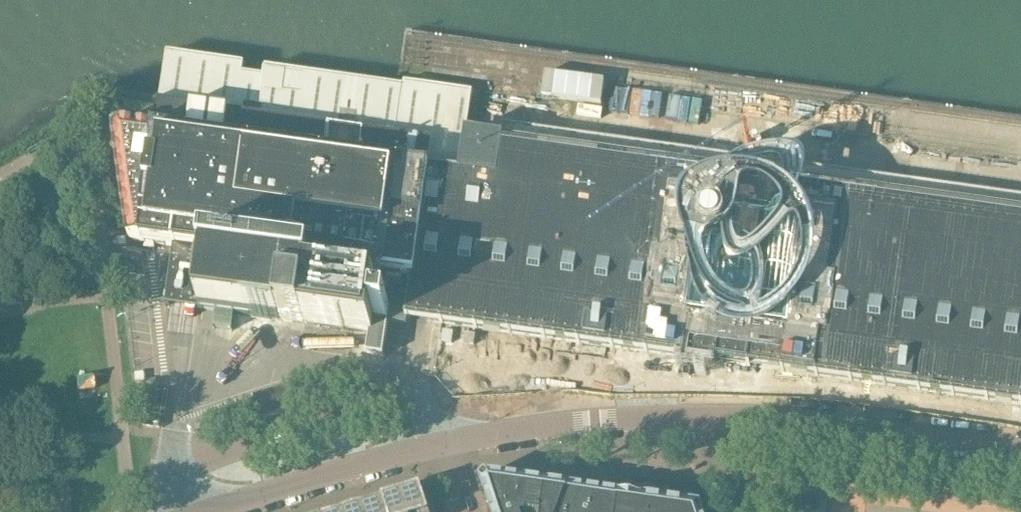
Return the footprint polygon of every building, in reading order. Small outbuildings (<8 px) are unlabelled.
[(772,174),(466,132),(464,145),(432,141),(406,320),(421,322),(441,324),(1020,406),(1020,210),(772,174)] [(217,312),(216,327),(235,328),(236,313),(217,312)] [(475,336),(466,335),(464,345),(474,346),(475,336)] [(92,378),(76,380),(77,392),(93,390),(92,378)] [(572,490),(486,477),(482,482),(491,511),(563,511),(572,490)] [(402,495),(407,511),(428,511),(422,494),(415,490),(415,491),(402,495)] [(701,511),(696,507),(572,490),(563,511),(701,511)] [(383,500),(387,511),(407,511),(402,495),(383,500)] [(363,506),(365,511),(387,511),(383,500),(363,506)]
